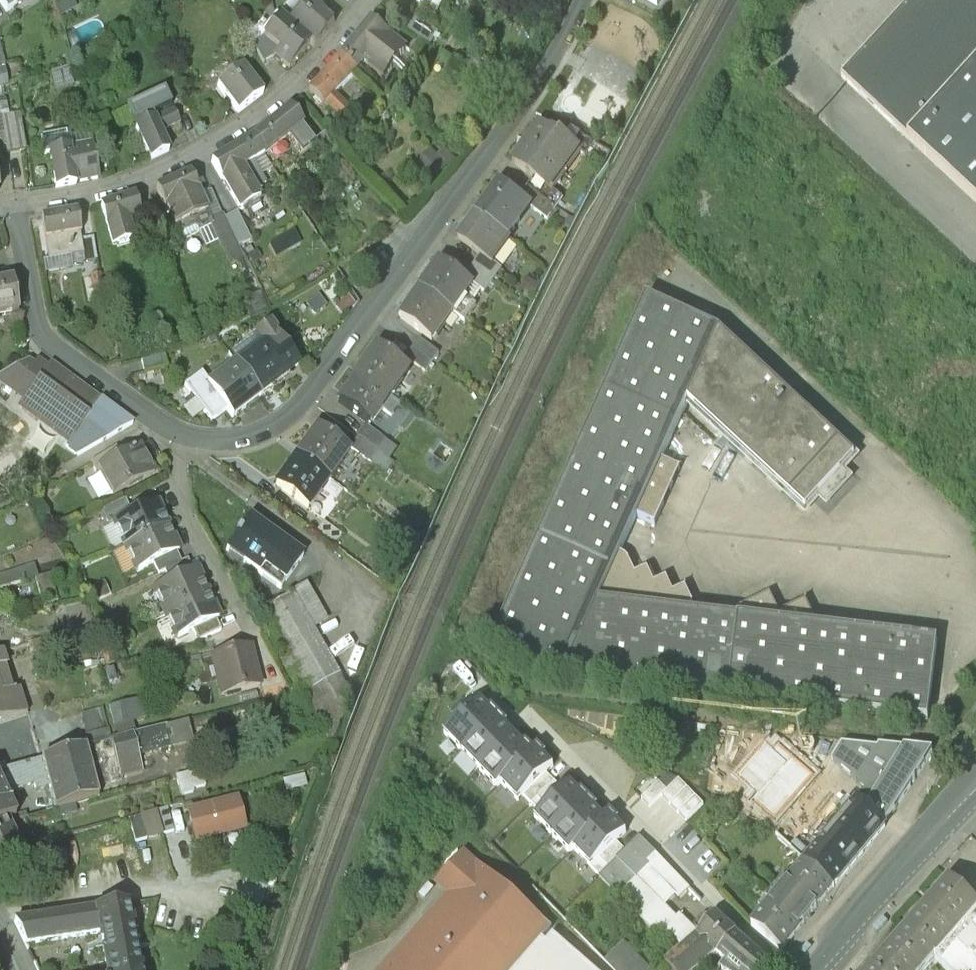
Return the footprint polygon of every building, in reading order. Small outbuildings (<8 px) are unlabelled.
[(6,11),(22,0),(0,0),(0,3),(6,11)] [(286,18),(314,39),(332,16),(312,0),(300,0),(286,18)] [(843,77),(975,201),(975,0),(914,0),(843,77)] [(373,16),(344,54),(360,70),(366,64),(384,79),(410,44),(373,16)] [(273,18),(252,44),(282,68),(304,42),(273,18)] [(360,70),(344,54),(307,91),(322,107),(326,103),(341,118),(353,107),(338,92),(360,70)] [(245,65),(218,87),(238,113),(266,91),(245,65)] [(161,89),(151,93),(156,104),(178,95),(170,78),(158,83),(161,89)] [(292,104),(254,135),(266,154),(290,136),(302,152),(316,141),(304,126),(306,123),(292,104)] [(135,128),(150,160),(172,150),(164,132),(181,124),(174,109),(135,128)] [(541,127),(514,164),(537,181),(548,190),(578,150),(541,127)] [(254,135),(211,161),(240,210),(264,195),(258,186),(267,181),(255,160),(266,154),(254,135)] [(49,149),(56,187),(101,179),(94,141),(49,149)] [(432,149),(414,167),(431,184),(449,166),(450,168),(458,160),(446,148),(438,156),(432,149)] [(192,173),(157,189),(179,239),(214,223),(192,173)] [(501,234),(525,201),(522,199),(501,184),(477,217),(501,234)] [(102,210),(113,248),(135,241),(129,220),(142,216),(137,199),(102,210)] [(78,212),(41,218),(48,258),(84,251),(82,238),(78,212)] [(501,234),(477,217),(458,242),(495,269),(513,243),(501,234)] [(82,238),(84,251),(86,261),(98,259),(94,236),(82,238)] [(476,286),(441,262),(421,291),(456,314),(476,286)] [(91,275),(96,301),(107,298),(101,273),(91,275)] [(20,312),(14,278),(0,280),(0,315),(20,312)] [(456,314),(421,291),(402,319),(437,343),(456,314)] [(599,601),(685,406),(804,517),(816,504),(828,515),(859,481),(847,471),(859,458),(721,334),(650,303),(493,647),(558,680),(930,725),(939,641),(599,601)] [(411,371),(381,348),(359,377),(389,400),(411,371)] [(236,370),(260,401),(287,380),(263,349),(236,370)] [(136,424),(73,379),(65,387),(31,361),(2,379),(28,396),(22,405),(74,442),(89,422),(111,438),(136,424)] [(208,391),(233,422),(260,401),(236,370),(208,391)] [(389,400),(359,377),(339,405),(368,427),(389,400)] [(399,449),(368,427),(360,439),(390,461),(399,449)] [(315,430),(295,463),(328,484),(349,451),(315,430)] [(390,461),(360,439),(351,451),(381,473),(390,461)] [(107,468),(119,491),(159,470),(147,448),(107,468)] [(295,463),(274,496),(307,517),(328,484),(295,463)] [(115,522),(128,548),(172,527),(159,501),(115,522)] [(285,541),(253,519),(231,550),(264,572),(285,541)] [(128,548),(141,575),(185,553),(172,527),(128,548)] [(44,576),(41,566),(1,578),(4,589),(44,576)] [(148,595),(160,620),(208,596),(196,571),(148,595)] [(56,579),(42,582),(47,604),(61,601),(56,579)] [(160,620),(172,644),(220,620),(208,596),(160,620)] [(317,691),(347,673),(302,597),(272,614),(317,691)] [(259,647),(223,656),(233,696),(270,687),(259,647)] [(15,671),(9,653),(0,656),(0,676),(15,671)] [(31,712),(23,689),(4,696),(0,697),(0,723),(31,712)] [(444,735),(462,753),(500,716),(492,708),(490,710),(480,700),(444,735)] [(89,715),(97,749),(118,744),(111,710),(89,715)] [(507,724),(500,716),(462,753),(479,770),(514,736),(505,726),(507,724)] [(0,774),(0,779),(10,798),(52,782),(58,799),(149,776),(143,762),(180,753),(173,730),(118,744),(97,749),(0,774)] [(524,745),(514,736),(479,770),(496,788),(501,784),(500,784),(529,755),(533,751),(526,743),(524,745)] [(856,803),(884,827),(932,752),(879,746),(877,749),(841,745),(832,760),(866,790),(856,803)] [(537,746),(533,751),(529,755),(500,784),(501,784),(518,802),(523,796),(546,774),(553,767),(543,757),(546,755),(537,746)] [(766,828),(805,861),(820,844),(778,805),(815,764),(798,747),(761,790),(750,808),(744,804),(738,813),(766,828)] [(180,778),(186,797),(209,790),(203,771),(180,778)] [(531,805),(554,783),(546,774),(523,796),(531,805)] [(14,825),(21,822),(10,798),(0,779),(0,832),(14,825)] [(678,780),(667,792),(661,797),(670,806),(687,789),(678,780)] [(540,814),(563,791),(554,783),(531,805),(540,814)] [(658,783),(641,800),(649,809),(661,797),(667,792),(658,783)] [(540,814),(534,819),(552,837),(590,800),(582,792),(580,794),(570,784),(563,791),(540,814)] [(695,797),(687,789),(670,806),(678,814),(695,797)] [(703,806),(695,797),(678,814),(686,823),(703,806)] [(597,808),(590,800),(552,837),(569,855),(573,851),(573,850),(604,820),(604,819),(595,810),(597,808)] [(805,861),(834,886),(884,827),(856,803),(820,844),(805,861)] [(247,806),(194,819),(201,848),(254,836),(247,806)] [(149,815),(151,840),(167,838),(164,813),(149,815)] [(604,819),(604,820),(573,850),(573,851),(591,868),(616,843),(626,834),(616,824),(619,821),(610,813),(604,819)] [(141,839),(151,835),(145,818),(134,822),(141,839)] [(0,832),(0,864),(27,851),(14,825),(0,832)] [(685,949),(698,936),(679,917),(676,920),(663,907),(675,896),(679,900),(689,890),(639,839),(599,878),(665,945),(673,937),(685,949)] [(624,852),(616,843),(591,868),(599,877),(624,852)] [(549,933),(550,931),(464,855),(434,888),(448,900),(386,969),(517,969),(549,933)] [(805,861),(752,926),(781,950),(834,886),(805,861)] [(938,967),(975,925),(975,906),(949,883),(902,937),(938,967)] [(100,935),(106,958),(152,947),(139,893),(93,904),(100,935)] [(59,912),(66,943),(100,935),(93,904),(59,912)] [(18,922),(26,953),(66,943),(59,912),(18,922)] [(735,935),(716,917),(698,936),(685,949),(667,964),(672,969),(695,969),(714,953),(717,955),(735,935)] [(938,967),(941,969),(975,969),(975,925),(938,967)] [(517,969),(592,969),(549,933),(517,969)] [(769,964),(735,935),(717,955),(726,963),(721,969),(764,969),(769,964)] [(938,967),(902,937),(873,969),(936,969),(938,967)] [(623,943),(605,961),(613,969),(649,969),(623,943)] [(106,958),(109,969),(158,969),(152,947),(106,958)]
